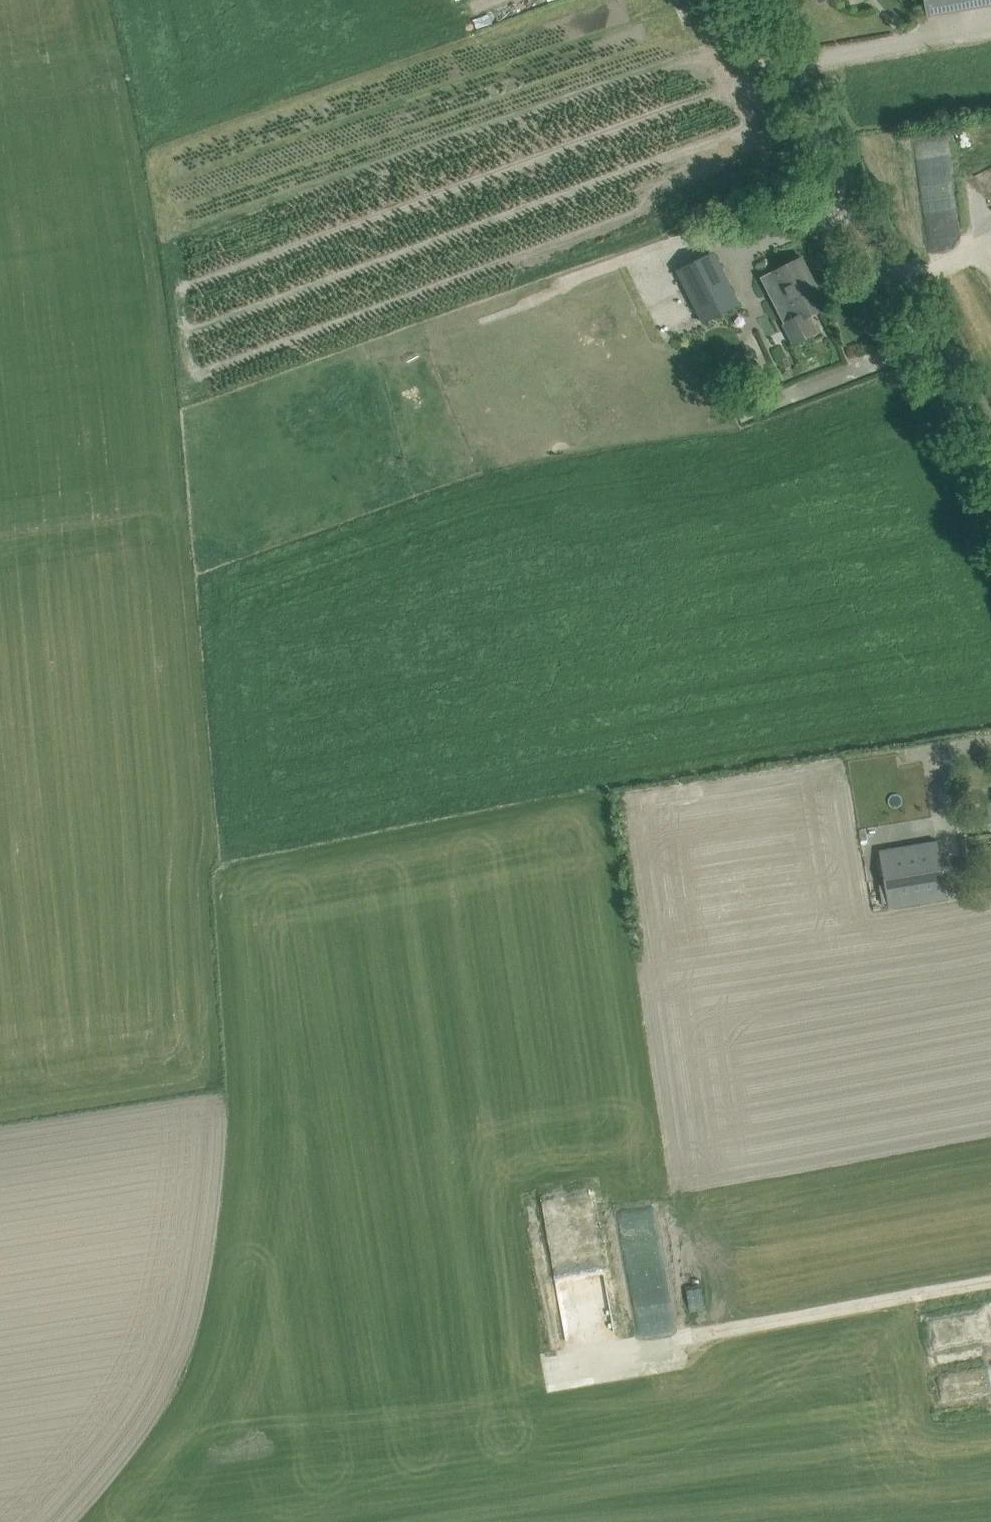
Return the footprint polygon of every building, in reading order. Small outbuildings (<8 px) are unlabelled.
[(928,17),(945,14),(942,0),(925,0),(928,17)] [(917,145),(917,161),(943,160),(943,144),(917,145)] [(773,272),(783,292),(795,316),(783,322),(794,344),(817,332),(809,316),(827,307),(801,258),(773,272)] [(720,265),(684,283),(704,323),(740,305),(720,265)] [(937,840),(880,850),(890,907),(945,898),(946,898),(937,840)]
